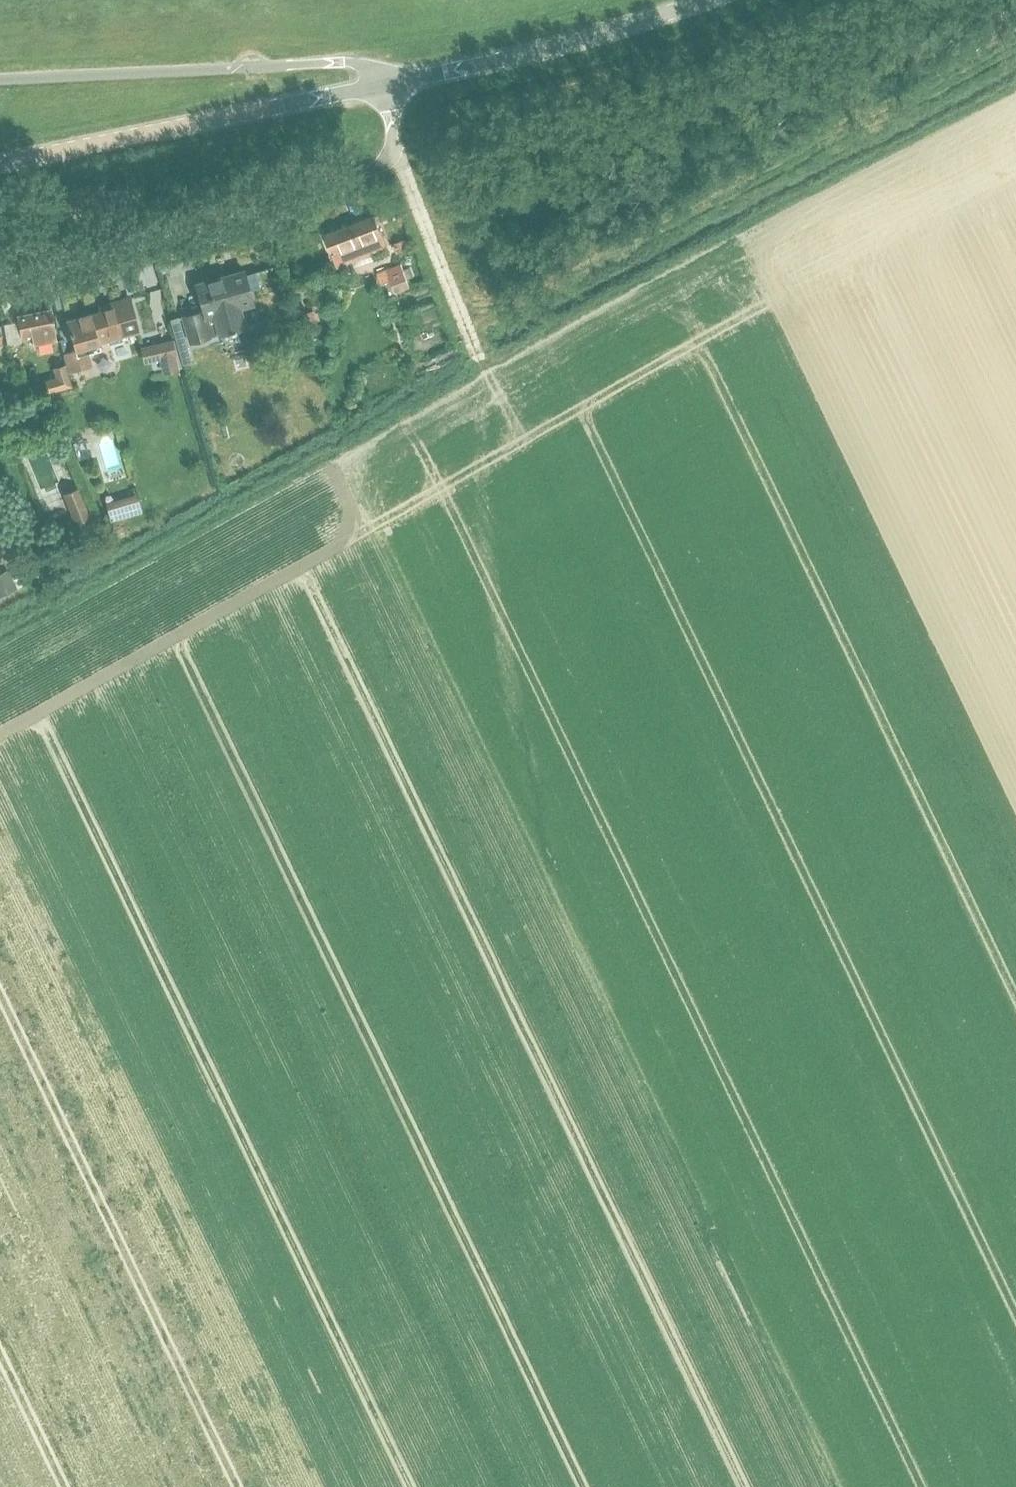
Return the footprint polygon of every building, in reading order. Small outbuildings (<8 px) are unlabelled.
[(388,245),(384,234),(376,215),(326,234),(337,265),(388,245)] [(245,305),(253,303),(280,295),(268,256),(220,270),(222,276),(196,284),(203,310),(183,316),(190,342),(250,325),(245,305)] [(391,278),(396,291),(412,285),(403,261),(378,270),(383,281),(391,278)] [(131,302),(117,306),(67,320),(75,350),(64,353),(69,372),(83,368),(79,355),(101,349),(99,343),(108,340),(109,344),(123,340),(122,336),(139,331),(131,302)] [(31,334),(34,345),(57,340),(51,310),(17,317),(21,336),(31,334)] [(163,358),(166,372),(179,369),(172,339),(142,347),(145,362),(163,358)] [(37,506),(57,499),(36,433),(16,440),(37,506)] [(138,501),(132,483),(102,493),(108,511),(138,501)] [(91,515),(79,486),(63,493),(75,522),(91,515)] [(25,553),(16,557),(26,580),(34,576),(25,553)] [(0,596),(19,585),(8,566),(0,571),(0,596)]
